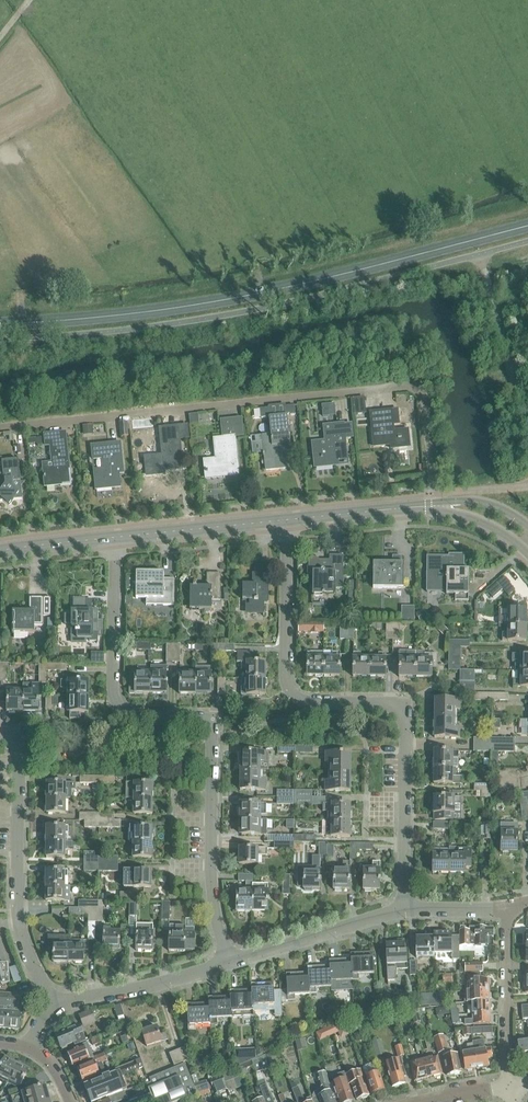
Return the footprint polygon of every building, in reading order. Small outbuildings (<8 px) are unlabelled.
[(366,413),(364,396),(353,398),(355,414),(366,413)] [(323,416),(336,414),(335,403),(322,404),(323,416)] [(295,405),(286,406),(287,412),(290,411),(290,414),(291,415),(296,414),(295,414),(295,405)] [(269,408),(260,409),(261,418),(266,418),(267,415),(267,414),(270,413),(269,408)] [(391,449),(409,447),(407,430),(394,431),(393,425),(399,425),(398,410),(392,410),(370,413),(373,447),(391,445),(391,449)] [(190,423),(199,422),(197,412),(189,413),(190,423)] [(271,434),(261,435),(262,441),(263,453),(264,461),(265,461),(266,470),(286,468),(285,459),(286,459),(285,455),(285,450),(283,450),(283,445),(290,444),(287,415),(269,417),(271,434)] [(218,459),(204,460),(206,479),(239,475),(235,437),(237,437),(235,419),(224,421),(221,421),(222,438),(216,439),(218,459)] [(120,437),(128,436),(127,422),(119,423),(120,437)] [(325,440),(313,441),(314,450),(315,467),(334,465),(333,460),(347,459),(344,423),(324,425),(325,440)] [(94,434),(93,425),(82,425),(83,435),(94,434)] [(163,455),(145,456),(146,473),(165,471),(164,466),(182,465),(179,426),(159,427),(163,455)] [(52,463),(43,464),(45,487),(62,485),(71,485),(69,469),(65,431),(44,433),(46,446),(50,446),(51,462),(52,463)] [(121,443),(92,446),(93,459),(101,458),(102,467),(94,468),(96,489),(121,487),(120,476),(120,473),(124,473),(121,443)] [(19,460),(2,462),(3,470),(0,470),(0,500),(3,499),(9,506),(14,498),(22,498),(19,460)] [(448,557),(427,556),(426,592),(446,592),(446,594),(455,594),(455,601),(468,601),(469,569),(464,569),(464,555),(448,555),(448,557)] [(314,575),(313,595),(336,595),(336,584),(343,584),(344,556),(331,556),(331,561),(320,561),(320,558),(309,558),(309,575),(314,575)] [(404,564),(401,563),(401,557),(393,557),(393,563),(374,563),(373,588),(403,588),(404,564)] [(153,605),(174,605),(174,579),(164,579),(164,572),(136,572),(136,577),(127,577),(127,591),(133,591),(133,583),(136,583),(136,598),(154,599),(153,605)] [(190,587),(189,610),(211,610),(211,602),(220,602),(221,574),(206,574),(206,588),(197,588),(197,587),(193,587),(190,587)] [(243,600),(250,600),(250,612),(263,613),(263,603),(268,603),(268,577),(269,574),(258,574),(257,585),(252,585),(243,585),(243,600)] [(503,577),(497,583),(502,589),(509,596),(515,590),(503,577)] [(51,599),(44,599),(30,598),(30,612),(13,612),(13,634),(34,634),(34,625),(43,625),(43,615),(50,615),(51,599)] [(73,615),(65,615),(65,624),(71,624),(71,642),(87,642),(88,633),(89,633),(89,640),(89,641),(90,642),(91,642),(98,642),(98,644),(98,637),(106,637),(106,616),(102,616),(102,621),(98,621),(99,610),(99,609),(91,609),(91,607),(92,607),(92,606),(91,606),(90,606),(90,605),(90,601),(90,602),(85,602),(85,598),(75,598),(74,598),(74,615),(73,615)] [(414,624),(414,623),(414,606),(401,606),(401,624),(414,624)] [(503,608),(503,616),(504,616),(508,616),(508,625),(527,625),(527,608),(503,608)] [(416,613),(420,622),(428,619),(423,609),(416,613)] [(324,632),(324,623),(299,622),(299,631),(310,632),(319,632),(324,632)] [(348,640),(348,623),(340,623),(340,639),(348,640)] [(502,633),(502,641),(526,641),(527,625),(508,625),(508,633),(502,633)] [(438,631),(443,636),(448,631),(443,626),(438,631)] [(448,670),(460,670),(460,647),(448,647),(448,670)] [(400,677),(416,678),(416,651),(400,651),(400,677)] [(416,678),(432,678),(432,668),(436,668),(437,654),(425,653),(425,651),(416,651),(416,678)] [(247,679),(266,679),(266,663),(253,663),(253,652),(237,652),(237,663),(242,663),(242,670),(247,670),(247,679)] [(91,653),(91,662),(102,662),(102,653),(91,653)] [(308,677),(324,677),(324,658),(323,658),(323,653),(308,653),(308,677)] [(333,659),(324,658),(324,677),(341,677),(341,653),(333,653),(333,659)] [(354,653),(354,677),(370,677),(370,658),(361,658),(361,653),(354,653)] [(370,658),(370,677),(386,677),(386,653),(379,653),(379,658),(370,658)] [(521,671),(527,671),(527,655),(512,655),(512,662),(521,662),(521,671)] [(151,670),(151,673),(151,692),(166,692),(167,666),(159,666),(159,670),(151,670)] [(196,674),(196,692),(211,693),(211,667),(204,667),(196,667),(196,674)] [(460,680),(475,680),(475,670),(460,670),(460,680)] [(513,688),(527,688),(527,671),(521,671),(517,671),(517,679),(513,679),(513,688)] [(150,694),(151,692),(151,673),(149,673),(149,675),(135,675),(135,686),(129,685),(129,694),(150,694)] [(180,675),(180,694),(196,695),(196,692),(196,674),(194,674),(194,676),(180,675)] [(266,679),(247,679),(243,679),(243,688),(242,688),(241,696),(265,696),(266,679)] [(68,696),(87,696),(87,681),(62,680),(62,688),(68,688),(68,696)] [(474,693),(475,680),(460,680),(460,693),(474,693)] [(24,692),(23,711),(39,711),(39,685),(33,685),(24,684),(24,692)] [(7,694),(7,712),(23,713),(23,711),(24,692),(21,692),(21,694),(7,694)] [(68,696),(68,698),(70,698),(70,720),(81,720),(81,713),(89,713),(89,696),(87,696),(68,696)] [(434,699),(434,718),(454,719),(454,710),(459,710),(459,699),(434,699)] [(491,706),(491,717),(499,717),(500,707),(491,706)] [(454,728),(454,719),(434,718),(433,738),(459,738),(459,728),(454,728)] [(491,729),(499,729),(500,719),(491,719),(491,729)] [(458,768),(458,751),(434,751),(433,768),(452,768),(456,768),(458,768)] [(240,752),(240,771),(259,771),(269,772),(269,752),(265,752),(255,752),(240,752)] [(325,753),(325,763),(331,763),(331,772),(350,773),(350,753),(325,753)] [(452,768),(433,768),(433,784),(462,784),(462,777),(455,777),(456,768),(452,768)] [(240,771),(239,790),(264,791),(265,781),(259,780),(259,771),(240,771)] [(350,792),(350,773),(331,772),(330,782),(324,782),(324,792),(350,792)] [(75,783),(47,783),(47,798),(65,799),(71,799),(71,790),(75,790),(75,783)] [(133,799),(134,799),(153,799),(153,784),(126,783),(126,799),(133,799)] [(527,806),(527,791),(519,793),(520,798),(526,799),(527,806)] [(451,821),(451,814),(454,814),(454,805),(461,805),(461,797),(433,797),(433,805),(432,805),(432,812),(433,812),(433,813),(434,813),(434,820),(451,821)] [(65,814),(65,799),(47,798),(46,813),(65,814)] [(522,822),(527,822),(527,812),(527,806),(526,799),(520,798),(522,822)] [(153,799),(134,799),(133,799),(133,815),(134,814),(152,815),(153,799)] [(239,819),(241,819),(260,820),(260,815),(265,815),(265,804),(239,804),(239,819)] [(322,804),(322,812),(328,812),(328,820),(326,820),(326,821),(349,821),(349,805),(322,804)] [(267,820),(260,820),(241,819),(241,835),(267,835),(267,820)] [(325,829),(325,837),(349,837),(349,821),(326,821),(326,829),(325,829)] [(500,852),(516,853),(517,826),(510,825),(510,832),(501,832),(500,852)] [(47,827),(46,842),(65,842),(65,834),(68,834),(68,827),(47,827)] [(152,828),(131,828),(131,843),(134,843),(152,843),(152,828)] [(65,858),(65,842),(46,842),(46,857),(65,858)] [(152,859),(152,843),(134,843),(134,858),(152,859)] [(318,857),(318,859),(320,859),(327,859),(327,843),(319,843),(318,857)] [(449,855),(448,873),(465,873),(465,868),(470,868),(471,850),(458,849),(456,847),(449,847),(449,855)] [(257,856),(267,856),(267,849),(238,848),(238,856),(236,856),(236,863),(238,863),(238,865),(257,865),(257,856)] [(432,849),(432,873),(448,873),(449,855),(440,855),(440,849),(432,849)] [(298,867),(298,887),(303,887),(303,890),(305,890),(305,891),(311,891),(311,890),(319,890),(320,862),(320,859),(318,859),(318,857),(312,857),(312,862),(312,867),(298,867)] [(333,869),(333,890),(335,890),(335,892),(341,892),(341,890),(350,890),(350,862),(342,862),(342,869),(333,869)] [(364,869),(363,890),(366,890),(366,892),(372,892),(372,890),(380,890),(380,863),(372,863),(372,869),(364,869)] [(68,871),(46,870),(46,886),(68,886),(68,871)] [(152,872),(125,871),(125,888),(151,888),(152,872)] [(251,912),(251,910),(251,893),(251,885),(251,882),(252,882),(253,874),(238,874),(238,882),(246,882),(245,893),(235,893),(235,912),(251,912)] [(251,910),(267,910),(267,885),(251,885),(251,893),(251,910)] [(70,886),(68,886),(46,886),(45,901),(69,901),(70,886)] [(128,917),(129,917),(129,924),(136,924),(136,917),(137,917),(137,902),(129,902),(128,917)] [(83,908),(83,915),(88,915),(88,922),(95,922),(95,908),(83,908)] [(136,924),(136,930),(136,951),(152,952),(153,925),(136,924)] [(169,951),(185,952),(185,950),(194,950),(195,928),(186,928),(186,926),(175,926),(175,928),(169,927),(169,951)] [(459,930),(459,936),(459,946),(469,946),(469,945),(474,945),(474,946),(488,947),(488,946),(493,946),(493,938),(493,927),(469,927),(469,930),(459,930)] [(111,928),(103,928),(103,950),(119,950),(120,932),(111,932),(111,928)] [(451,936),(451,932),(430,933),(430,936),(433,936),(433,952),(452,952),(452,959),(458,959),(458,936),(451,936)] [(53,962),(68,962),(68,941),(68,940),(68,936),(48,935),(48,949),(53,949),(53,962)] [(433,957),(433,952),(433,936),(430,936),(430,937),(415,937),(415,957),(433,957)] [(68,940),(68,941),(68,962),(84,962),(84,950),(88,950),(88,941),(68,940)] [(408,970),(407,965),(407,952),(405,952),(404,940),(401,940),(401,944),(386,944),(387,981),(396,980),(397,971),(408,970)] [(358,954),(358,959),(351,960),(352,981),(359,981),(358,976),(374,975),(373,953),(358,954)] [(336,960),(337,966),(330,967),(331,987),(338,987),(337,982),(352,981),(351,960),(336,960)] [(419,961),(410,961),(410,976),(419,976),(419,961)] [(482,963),(464,963),(465,965),(459,965),(460,973),(465,973),(482,972),(482,963)] [(2,982),(2,985),(9,983),(8,965),(0,965),(0,983),(2,982)] [(315,967),(315,973),(309,973),(310,995),(316,994),(316,988),(331,987),(330,967),(315,967)] [(293,974),(293,979),(286,980),(287,990),(280,990),(280,994),(281,1001),(294,1000),(294,995),(310,995),(309,973),(293,974)] [(444,985),(450,985),(450,973),(442,974),(442,975),(433,975),(433,980),(442,980),(442,979),(443,979),(444,985)] [(488,979),(466,980),(465,980),(466,991),(471,990),(471,991),(472,991),(472,990),(488,990),(488,979)] [(252,990),(253,1012),(274,1011),(274,1001),(281,1001),(280,994),(274,994),(273,983),(258,984),(258,990),(252,990)] [(253,1018),(253,1012),(252,990),(237,990),(237,996),(230,996),(231,1018),(238,1018),(253,1018)] [(467,996),(467,1001),(489,1001),(488,990),(472,990),(472,991),(471,991),(471,995),(467,996)] [(382,1012),(390,1012),(389,993),(382,994),(382,1012)] [(9,995),(0,994),(0,1029),(6,1029),(9,995)] [(438,994),(420,995),(420,1006),(438,1006),(438,994)] [(22,996),(9,995),(6,1029),(19,1030),(22,996)] [(209,1003),(210,1025),(217,1025),(217,1019),(231,1018),(230,996),(215,997),(215,1003),(209,1003)] [(196,1026),(210,1025),(209,1003),(194,1004),(194,1009),(187,1009),(188,1032),(196,1031),(196,1026)] [(467,1003),(467,1006),(467,1014),(473,1014),(490,1013),(489,1003),(467,1003)] [(449,1006),(451,1016),(458,1015),(456,1005),(449,1006)] [(414,1023),(421,1021),(417,1009),(410,1011),(414,1023)] [(78,1015),(83,1027),(96,1022),(91,1010),(78,1015)] [(468,1022),(468,1025),(490,1024),(490,1013),(473,1014),(473,1019),(467,1019),(467,1022),(468,1022)] [(458,1015),(451,1016),(453,1023),(459,1022),(458,1015)] [(352,1032),(365,1029),(362,1020),(362,1019),(350,1022),(352,1032)] [(343,1021),(331,1027),(334,1034),(338,1033),(346,1029),(343,1021)] [(79,1027),(56,1036),(61,1048),(74,1043),(75,1045),(85,1041),(79,1027)] [(160,1035),(157,1027),(143,1032),(148,1047),(170,1040),(167,1032),(160,1035)] [(331,1027),(324,1029),(327,1037),(334,1034),(331,1027)] [(126,1035),(120,1038),(123,1044),(129,1041),(126,1035)] [(101,1042),(99,1036),(90,1040),(93,1046),(101,1042)] [(442,1052),(447,1075),(461,1072),(457,1054),(448,1056),(447,1050),(443,1036),(434,1038),(438,1053),(442,1052)] [(477,1041),(472,1041),(472,1044),(477,1068),(481,1067),(482,1069),(486,1068),(487,1066),(489,1066),(487,1058),(492,1057),(491,1048),(485,1049),(483,1040),(477,1041)] [(518,1042),(520,1060),(527,1059),(527,1061),(527,1041),(518,1042)] [(373,1044),(377,1058),(385,1056),(381,1042),(373,1044)] [(73,1066),(93,1058),(94,1058),(88,1043),(78,1047),(79,1049),(68,1053),(73,1066)] [(465,1070),(477,1068),(472,1044),(467,1045),(468,1052),(462,1053),(465,1070)] [(397,1057),(404,1056),(401,1045),(394,1047),(397,1057)] [(187,1060),(184,1049),(170,1054),(174,1065),(187,1060)] [(252,1061),(256,1059),(255,1051),(235,1052),(236,1071),(237,1070),(252,1064),(252,1063),(252,1061)] [(93,1058),(93,1060),(88,1062),(88,1064),(77,1068),(82,1081),(99,1075),(95,1066),(107,1061),(104,1054),(94,1058),(93,1058)] [(252,1061),(252,1063),(256,1073),(269,1069),(267,1061),(266,1056),(265,1055),(256,1059),(252,1061)] [(425,1059),(429,1078),(441,1075),(437,1056),(425,1059)] [(8,1083),(18,1063),(5,1057),(0,1067),(0,1079),(8,1083)] [(385,1063),(392,1089),(406,1085),(404,1078),(405,1077),(400,1059),(385,1063)] [(410,1063),(414,1082),(427,1079),(422,1060),(410,1063)] [(18,1063),(8,1083),(20,1089),(21,1093),(34,1089),(32,1082),(26,1084),(22,1083),(29,1069),(18,1063)] [(369,1085),(372,1094),(385,1091),(376,1063),(360,1068),(364,1080),(366,1079),(368,1086),(369,1085)] [(197,1095),(194,1086),(194,1085),(186,1064),(149,1078),(151,1082),(147,1084),(151,1094),(132,1101),(179,1101),(197,1095)] [(253,1066),(252,1064),(237,1070),(240,1076),(248,1073),(246,1069),(253,1066)] [(233,1072),(223,1076),(225,1083),(226,1083),(229,1091),(239,1087),(238,1085),(243,1084),(237,1070),(236,1071),(233,1072)] [(351,1084),(356,1100),(368,1096),(360,1071),(346,1075),(349,1085),(351,1084)] [(84,1086),(91,1101),(95,1101),(127,1090),(122,1076),(120,1072),(84,1086)] [(310,1097),(311,1100),(312,1101),(336,1101),(331,1090),(329,1085),(326,1072),(317,1075),(320,1087),(321,1089),(312,1093),(310,1097)] [(338,1098),(339,1101),(351,1101),(352,1101),(353,1101),(343,1073),(330,1078),(337,1099),(338,1098)] [(215,1097),(228,1093),(222,1077),(210,1082),(215,1097)] [(292,1089),(297,1101),(312,1101),(311,1100),(310,1098),(305,1101),(298,1087),(297,1087),(295,1082),(292,1083),(291,1079),(288,1080),(292,1089)] [(194,1085),(194,1086),(197,1095),(197,1097),(209,1093),(206,1081),(194,1085)] [(260,1087),(261,1092),(263,1098),(264,1101),(265,1101),(274,1101),(266,1084),(260,1087)] [(46,1087),(11,1097),(12,1101),(43,1101),(50,1100),(46,1087)] [(127,1098),(125,1091),(110,1097),(108,1100),(102,1101),(118,1101),(127,1098)]
